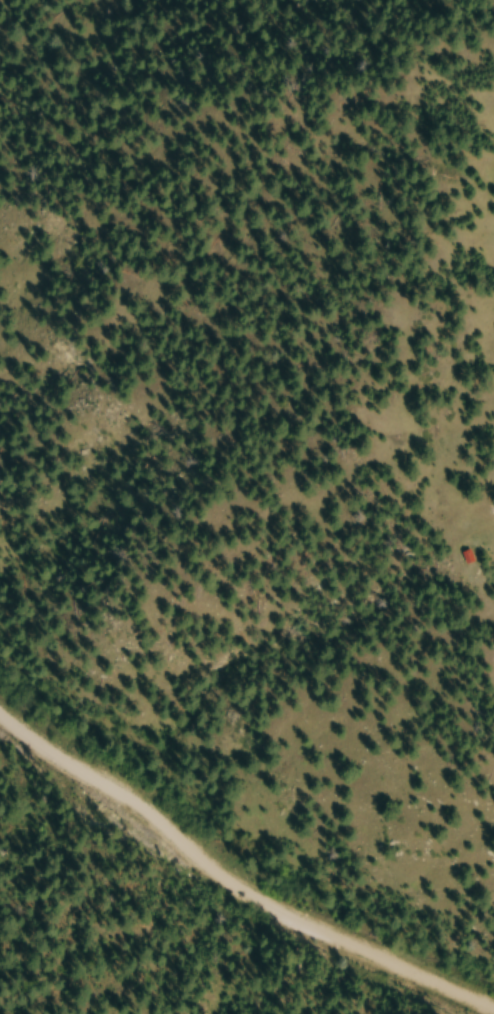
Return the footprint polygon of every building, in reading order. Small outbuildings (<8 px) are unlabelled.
[(477,565),(473,553),(465,556),(469,568),(477,565)]
